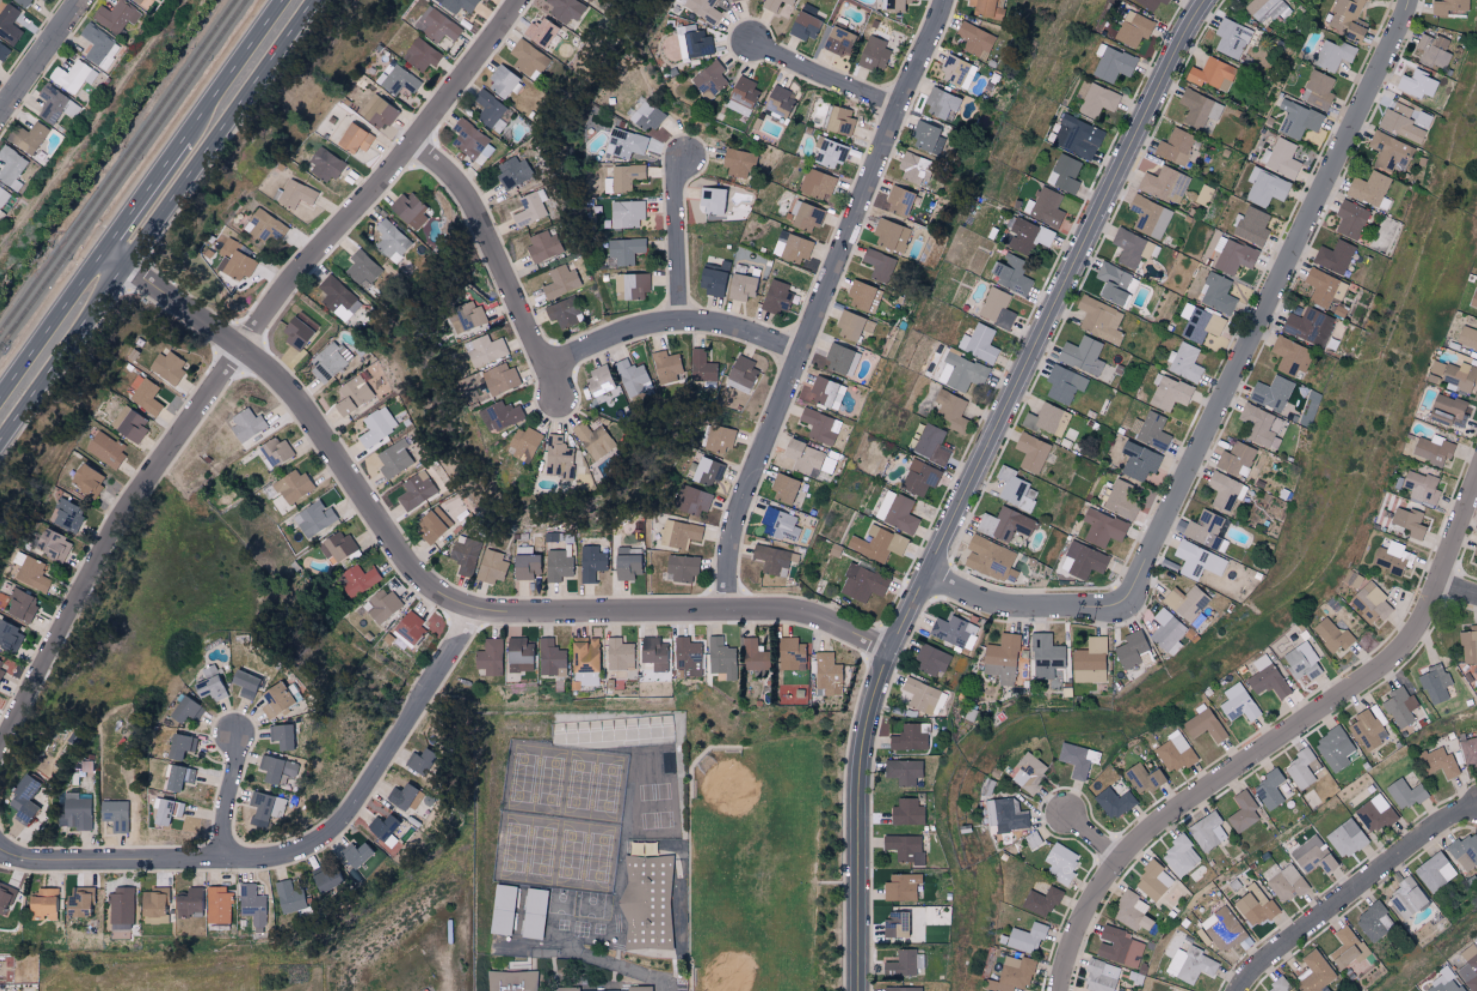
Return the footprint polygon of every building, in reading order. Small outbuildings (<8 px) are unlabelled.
[(25,9),(31,0),(13,0),(25,9)] [(123,0),(119,0),(111,12),(100,4),(91,18),(118,35),(127,20),(134,25),(142,13),(123,0)] [(471,13),(478,0),(432,0),(456,13),(460,7),(471,13)] [(570,17),(576,21),(585,6),(575,0),(545,0),(544,1),(552,6),(547,14),(565,25),(570,17)] [(721,14),(711,8),(716,0),(686,0),(682,6),(713,25),(721,14)] [(792,5),(794,0),(765,0),(762,8),(775,13),(780,1),(792,5)] [(903,3),(914,3),(914,0),(886,0),(885,12),(903,12),(903,3)] [(1000,0),(968,0),(967,6),(972,6),(971,14),(997,18),(1000,0)] [(1152,14),(1160,2),(1165,5),(1169,0),(1132,0),(1152,14)] [(1259,24),(1268,15),(1275,22),(1289,10),(1288,9),(1288,8),(1280,0),(1253,0),(1244,8),(1259,24)] [(1354,24),(1364,0),(1350,0),(1350,1),(1347,0),(1337,0),(1326,27),(1359,42),(1365,28),(1354,24)] [(1441,1),(1431,1),(1430,16),(1446,16),(1446,12),(1468,12),(1468,0),(1441,0),(1441,1)] [(23,31),(12,25),(20,11),(6,2),(0,12),(0,37),(14,46),(23,31)] [(412,26),(436,44),(443,34),(453,42),(462,30),(429,4),(412,26)] [(1113,39),(1135,50),(1141,37),(1146,39),(1154,23),(1127,10),(1113,39)] [(805,41),(806,37),(815,40),(823,21),(796,11),(787,34),(805,41)] [(1238,61),(1252,31),(1222,17),(1214,34),(1221,37),(1215,50),(1238,61)] [(537,25),(528,21),(522,37),(547,48),(556,26),(540,19),(537,25)] [(995,36),(961,21),(955,35),(966,40),(962,51),(985,61),(995,36)] [(84,57),(105,71),(122,45),(87,22),(79,35),(92,44),(84,57)] [(844,57),(852,33),(830,26),(822,50),(844,57)] [(712,55),(711,36),(704,37),(703,31),(683,32),(685,57),(712,55)] [(1418,61),(1444,71),(1450,54),(1444,52),(1449,40),(1435,35),(1434,39),(1420,34),(1415,48),(1422,51),(1418,61)] [(886,42),(868,35),(857,64),(881,73),(890,50),(884,48),(886,42)] [(434,66),(442,55),(416,37),(401,58),(422,73),(429,63),(434,66)] [(517,58),(512,66),(530,77),(544,54),(518,38),(509,53),(517,58)] [(1340,59),(1350,63),(1356,48),(1340,42),(1339,46),(1323,40),(1313,64),(1334,73),(1340,59)] [(11,47),(0,42),(0,60),(4,62),(11,47)] [(1137,60),(1101,42),(1095,54),(1100,56),(1091,75),(1111,85),(1117,72),(1128,78),(1137,60)] [(967,90),(977,67),(948,55),(939,78),(967,90)] [(1201,87),(1203,82),(1225,93),(1236,69),(1208,56),(1201,71),(1191,66),(1185,79),(1201,87)] [(725,70),(715,59),(689,80),(706,100),(727,83),(720,75),(725,70)] [(68,73),(55,66),(48,80),(75,95),(83,80),(91,85),(98,72),(75,60),(68,73)] [(387,76),(382,72),(375,82),(396,96),(402,86),(413,93),(421,81),(396,64),(387,76)] [(504,100),(518,78),(499,65),(485,88),(504,100)] [(1335,80),(1311,70),(1303,88),(1309,90),(1304,102),(1326,112),(1333,95),(1329,93),(1335,80)] [(1413,70),(1410,78),(1400,74),(1395,89),(1419,98),(1421,92),(1432,96),(1438,79),(1413,70)] [(753,88),(755,83),(739,75),(723,105),(746,117),(759,91),(753,88)] [(1077,112),(1096,120),(1101,107),(1113,112),(1120,95),(1083,79),(1075,97),(1082,100),(1077,112)] [(69,97),(44,84),(38,95),(46,100),(37,117),(54,125),(69,97)] [(762,109),(786,119),(796,94),(772,84),(762,109)] [(508,111),(482,87),(472,99),(483,109),(476,117),(490,130),(508,111)] [(948,109),(955,112),(961,99),(933,87),(923,111),(943,120),(948,109)] [(1223,105),(1184,88),(1177,103),(1189,108),(1182,123),(1201,131),(1207,118),(1216,122),(1223,105)] [(397,109),(370,94),(358,116),(385,131),(397,109)] [(1323,116),(1281,98),(1277,108),(1285,112),(1277,131),(1298,141),(1304,128),(1316,133),(1323,116)] [(648,126),(655,131),(665,115),(643,99),(628,120),(644,132),(648,126)] [(1377,127),(1419,145),(1425,130),(1426,130),(1433,114),(1397,99),(1392,111),(1385,108),(1377,127)] [(851,111),(830,105),(823,131),(850,137),(855,119),(850,118),(851,111)] [(1091,162),(1104,131),(1064,114),(1051,144),(1091,162)] [(491,139),(459,117),(451,128),(459,134),(452,144),(475,161),(491,139)] [(15,125),(6,142),(33,156),(47,128),(34,121),(29,132),(15,125)] [(364,152),(373,138),(349,122),(334,145),(351,155),(357,147),(364,152)] [(939,155),(947,131),(917,122),(909,146),(939,155)] [(648,139),(613,127),(604,152),(628,160),(631,152),(642,155),(648,139)] [(1184,167),(1196,136),(1172,127),(1167,143),(1159,140),(1153,155),(1184,167)] [(1378,151),(1374,163),(1402,175),(1414,147),(1374,131),(1367,146),(1378,151)] [(842,163),(848,149),(822,137),(811,161),(833,170),(837,160),(842,163)] [(1296,145),(1276,137),(1271,152),(1264,149),(1258,164),(1293,178),(1300,163),(1290,159),(1296,145)] [(17,180),(29,162),(3,145),(0,149),(0,160),(5,163),(0,171),(0,181),(17,193),(23,185),(17,180)] [(313,165),(309,172),(326,183),(330,177),(335,180),(345,163),(318,146),(308,161),(313,165)] [(721,166),(728,168),(727,175),(746,179),(749,164),(755,166),(757,155),(725,147),(721,166)] [(896,177),(919,187),(930,162),(906,152),(896,177)] [(1074,195),(1079,182),(1074,180),(1081,163),(1059,153),(1046,184),(1074,195)] [(517,162),(515,156),(493,166),(504,190),(532,177),(523,159),(517,162)] [(644,165),(613,166),(613,178),(605,178),(605,193),(631,193),(631,179),(645,179),(644,165)] [(1190,178),(1162,166),(1157,177),(1144,171),(1137,187),(1178,205),(1190,178)] [(1282,201),(1290,182),(1253,167),(1247,181),(1251,183),(1244,200),(1265,209),(1270,197),(1282,201)] [(822,200),(824,193),(831,196),(836,178),(809,169),(802,194),(822,200)] [(1391,179),(1371,170),(1366,182),(1353,176),(1345,193),(1386,212),(1391,201),(1383,197),(1391,179)] [(317,192),(287,179),(282,191),(276,189),(271,200),(293,210),(297,200),(311,205),(317,192)] [(1212,188),(1201,184),(1195,203),(1206,206),(1212,188)] [(914,194),(892,186),(884,210),(905,218),(914,194)] [(1029,216),(1058,228),(1065,212),(1057,209),(1062,196),(1041,187),(1029,216)] [(10,195),(0,188),(0,210),(10,195)] [(540,202),(545,200),(541,189),(518,198),(523,211),(512,215),(516,228),(546,216),(540,202)] [(722,216),(723,189),(700,189),(700,207),(706,207),(706,215),(722,216)] [(389,208),(413,233),(427,219),(421,213),(426,209),(408,190),(389,208)] [(1172,211),(1134,194),(1127,209),(1138,214),(1132,228),(1159,240),(1172,211)] [(1334,215),(1340,218),(1334,232),(1356,242),(1369,211),(1342,199),(1334,215)] [(613,228),(639,228),(639,220),(646,220),(646,201),(613,202),(613,228)] [(789,225),(809,232),(812,223),(820,226),(825,211),(794,201),(790,214),(793,215),(789,225)] [(1229,235),(1261,247),(1267,230),(1264,229),(1269,215),(1246,207),(1243,216),(1237,214),(1229,235)] [(278,246),(288,225),(254,209),(244,230),(278,246)] [(1055,234),(1015,217),(1009,231),(1014,233),(1008,248),(1028,256),(1034,242),(1049,248),(1055,234)] [(373,245),(393,263),(412,243),(384,218),(374,228),(382,235),(373,245)] [(910,230),(879,218),(872,235),(879,238),(876,245),(900,255),(910,230)] [(560,255),(552,228),(528,236),(531,245),(526,247),(531,264),(560,255)] [(1134,270),(1140,257),(1148,260),(1155,245),(1117,228),(1110,244),(1121,249),(1115,262),(1134,270)] [(804,266),(812,242),(779,231),(771,255),(804,266)] [(1212,268),(1233,276),(1237,264),(1250,269),(1258,251),(1218,236),(1213,250),(1218,253),(1212,268)] [(248,278),(256,262),(233,250),(237,242),(227,237),(218,254),(222,256),(215,269),(239,282),(242,275),(248,278)] [(607,240),(608,267),(634,266),(634,253),(646,253),(645,239),(607,240)] [(1354,246),(1336,239),(1332,251),(1318,245),(1312,263),(1343,275),(1354,246)] [(361,288),(380,269),(358,248),(347,258),(352,263),(344,272),(361,288)] [(860,261),(874,266),(869,277),(882,282),(891,257),(865,248),(860,261)] [(1032,279),(1022,276),(1027,261),(1007,254),(1003,265),(994,262),(990,275),(998,278),(996,285),(1026,296),(1032,279)] [(727,263),(720,262),(719,269),(700,267),(697,287),(705,288),(704,296),(722,298),(727,263)] [(1133,295),(1139,279),(1100,263),(1094,278),(1104,282),(1098,298),(1120,307),(1126,292),(1133,295)] [(541,287),(546,300),(580,286),(574,269),(568,272),(565,264),(547,271),(552,283),(541,287)] [(1340,301),(1347,284),(1309,267),(1302,282),(1314,287),(1308,301),(1327,309),(1332,297),(1340,301)] [(1229,316),(1236,299),(1225,294),(1231,281),(1208,271),(1199,293),(1202,294),(1199,303),(1229,316)] [(326,295),(320,302),(332,313),(338,305),(350,316),(361,303),(329,273),(317,287),(326,295)] [(621,275),(621,301),(644,300),(643,293),(649,292),(649,274),(621,275)] [(756,278),(730,274),(726,299),(745,302),(746,296),(753,298),(756,278)] [(787,291),(789,286),(772,279),(759,309),(781,318),(792,293),(787,291)] [(868,313),(875,288),(851,281),(847,298),(853,299),(850,308),(868,313)] [(1005,309),(1011,296),(990,286),(977,316),(1008,330),(1016,314),(1005,309)] [(1476,311),(1476,289),(1473,288),(1468,308),(1476,311)] [(1085,312),(1078,328),(1118,346),(1123,333),(1115,329),(1123,313),(1081,294),(1075,308),(1085,312)] [(575,323),(573,316),(580,313),(574,296),(543,308),(549,321),(556,319),(560,329),(575,323)] [(475,308),(473,302),(447,309),(454,333),(487,323),(482,306),(475,308)] [(1321,349),(1335,320),(1306,306),(1301,318),(1288,312),(1280,329),(1321,349)] [(1200,344),(1205,332),(1218,337),(1225,319),(1192,307),(1181,337),(1200,344)] [(855,344),(859,330),(871,335),(876,323),(841,311),(835,327),(842,330),(839,339),(855,344)] [(288,336),(284,340),(298,351),(313,332),(293,316),(281,331),(288,336)] [(992,364),(998,350),(988,345),(995,331),(976,322),(969,337),(962,334),(956,348),(992,364)] [(1476,351),(1476,331),(1461,325),(1455,343),(1476,351)] [(502,338),(490,343),(487,334),(463,344),(473,369),(509,354),(502,338)] [(1077,347),(1063,341),(1055,359),(1097,377),(1104,363),(1095,359),(1102,344),(1082,335),(1077,347)] [(1269,351),(1281,357),(1276,370),(1296,378),(1309,349),(1276,335),(1269,351)] [(333,339),(312,362),(316,365),(310,371),(325,386),(353,357),(333,339)] [(1198,350),(1180,342),(1175,353),(1172,351),(1164,370),(1196,384),(1202,368),(1192,364),(1198,350)] [(849,379),(860,355),(831,343),(824,359),(831,362),(827,369),(849,379)] [(716,382),(717,364),(705,363),(706,349),(692,349),(690,381),(716,382)] [(172,386),(188,364),(169,350),(164,356),(158,352),(147,368),(172,386)] [(657,384),(676,382),(675,375),(682,374),(679,354),(666,356),(665,351),(652,353),(657,384)] [(951,366),(944,385),(965,393),(970,381),(983,386),(989,368),(946,352),(942,362),(951,366)] [(735,357),(726,384),(736,388),(737,385),(750,390),(759,365),(735,357)] [(641,384),(648,382),(642,364),(629,368),(626,359),(614,363),(626,398),(643,392),(641,384)] [(1457,360),(1455,367),(1433,360),(1429,374),(1446,380),(1444,386),(1467,394),(1471,383),(1476,385),(1476,367),(1457,360)] [(490,396),(521,385),(514,367),(508,369),(506,363),(481,372),(490,396)] [(1088,379),(1052,364),(1045,382),(1050,384),(1045,396),(1068,406),(1075,389),(1083,392),(1088,379)] [(615,387),(604,366),(582,377),(592,398),(615,387)] [(1193,388),(1156,373),(1151,384),(1155,385),(1147,405),(1168,413),(1173,401),(1185,407),(1193,388)] [(130,386),(135,390),(128,400),(155,417),(163,405),(152,398),(158,388),(137,374),(130,386)] [(341,418),(373,396),(358,374),(339,387),(346,397),(333,406),(341,418)] [(1248,400),(1283,412),(1293,382),(1273,375),(1270,386),(1254,381),(1248,400)] [(837,411),(845,387),(817,376),(808,401),(837,411)] [(967,401),(938,389),(933,401),(941,404),(936,416),(951,422),(948,428),(962,434),(968,420),(960,417),(967,401)] [(1427,421),(1448,427),(1450,420),(1464,424),(1467,415),(1463,414),(1466,403),(1435,393),(1427,421)] [(489,434),(525,418),(518,403),(505,409),(501,401),(478,411),(489,434)] [(1019,425),(1034,431),(1035,427),(1054,435),(1058,425),(1065,428),(1071,414),(1043,402),(1036,417),(1025,412),(1019,425)] [(1284,421),(1245,402),(1237,418),(1252,425),(1246,438),(1275,453),(1281,440),(1276,437),(1284,421)] [(357,438),(364,449),(398,427),(384,405),(362,420),(369,431),(357,438)] [(235,425),(230,428),(238,443),(268,428),(261,414),(254,418),(248,407),(231,417),(235,425)] [(841,421),(802,408),(798,421),(811,425),(807,438),(832,447),(841,421)] [(149,421),(126,409),(113,433),(136,445),(149,421)] [(1142,422),(1134,418),(1127,435),(1164,451),(1170,436),(1160,431),(1165,418),(1147,411),(1142,422)] [(591,462),(615,449),(602,425),(590,432),(584,421),(573,427),(591,462)] [(913,452),(944,466),(950,453),(939,448),(946,432),(927,423),(913,452)] [(723,454),(725,447),(731,448),(736,432),(710,424),(703,448),(723,454)] [(515,450),(511,456),(527,465),(542,438),(519,425),(507,445),(515,450)] [(127,448),(97,430),(84,451),(114,468),(127,448)] [(1024,454),(1018,467),(1036,475),(1050,446),(1020,431),(1013,448),(1024,454)] [(546,477),(571,479),(573,449),(563,448),(564,436),(549,434),(546,477)] [(1411,457),(1441,466),(1443,459),(1449,461),(1455,443),(1432,436),(1430,441),(1417,437),(1411,457)] [(285,439),(278,443),(275,437),(259,446),(271,468),(294,455),(285,439)] [(825,452),(787,439),(781,456),(795,460),(792,470),(816,478),(825,452)] [(377,453),(383,466),(379,468),(384,479),(413,466),(404,448),(408,446),(405,440),(377,453)] [(1147,471),(1154,474),(1161,457),(1123,440),(1118,453),(1127,457),(1120,473),(1142,483),(1147,471)] [(1221,450),(1215,468),(1245,479),(1256,449),(1234,442),(1230,454),(1221,450)] [(830,473),(835,459),(825,455),(820,469),(830,473)] [(690,480),(715,489),(723,465),(698,456),(690,480)] [(927,486),(935,489),(942,471),(911,459),(900,489),(923,497),(927,486)] [(96,499),(102,486),(99,485),(103,476),(78,464),(68,485),(96,499)] [(1030,512),(1037,492),(1028,489),(1030,483),(1014,477),(1016,471),(1000,465),(995,478),(1004,482),(997,500),(1030,512)] [(300,476),(294,469),(272,485),(288,507),(315,487),(304,473),(300,476)] [(1409,497),(1434,507),(1440,492),(1434,490),(1438,480),(1408,469),(1401,486),(1412,490),(1409,497)] [(436,495),(423,471),(401,482),(406,492),(397,497),(404,511),(436,495)] [(1229,514),(1236,498),(1241,501),(1248,487),(1212,471),(1205,486),(1217,491),(1211,506),(1229,514)] [(770,491),(777,493),(774,501),(791,506),(798,481),(775,474),(770,491)] [(1132,486),(1116,478),(1102,508),(1132,522),(1140,505),(1126,499),(1132,486)] [(697,509),(707,513),(713,496),(681,484),(673,507),(694,515),(697,509)] [(874,518),(912,535),(919,519),(908,514),(914,501),(887,489),(874,518)] [(85,508),(60,499),(50,523),(75,533),(85,508)] [(338,519),(330,507),(326,510),(319,500),(292,517),(306,539),(338,519)] [(421,527),(415,532),(428,546),(452,524),(435,505),(417,522),(421,527)] [(1035,520),(1000,507),(996,518),(982,513),(975,530),(1007,544),(1012,530),(1028,537),(1035,520)] [(762,534),(796,543),(799,528),(794,527),(796,516),(765,508),(761,524),(765,525),(762,534)] [(1128,524),(1086,508),(1081,521),(1090,524),(1083,541),(1104,549),(1108,538),(1121,542),(1128,524)] [(1423,514),(1408,509),(1407,512),(1395,508),(1390,524),(1409,530),(1407,537),(1421,541),(1425,527),(1419,526),(1423,514)] [(1224,518),(1202,509),(1196,524),(1188,521),(1182,536),(1214,550),(1218,540),(1216,540),(1224,518)] [(685,549),(687,539),(700,542),(703,526),(664,520),(659,545),(685,549)] [(845,548),(884,563),(889,552),(901,557),(908,539),(872,525),(866,541),(850,535),(845,548)] [(40,528),(33,547),(53,555),(51,559),(63,563),(71,539),(40,528)] [(344,537),(341,531),(320,544),(333,565),(359,550),(349,534),(344,537)] [(481,543),(467,539),(465,545),(453,542),(448,560),(460,563),(457,573),(472,577),(481,543)] [(1227,561),(1180,539),(1172,555),(1184,561),(1178,574),(1197,582),(1203,569),(1220,577),(1227,561)] [(1101,575),(1109,558),(1072,541),(1059,569),(1085,582),(1091,570),(1101,575)] [(1414,555),(1402,551),(1404,545),(1389,541),(1386,550),(1378,547),(1372,567),(1401,576),(1404,567),(1409,569),(1414,555)] [(829,553),(838,557),(842,547),(833,544),(829,553)] [(606,571),(607,553),(598,552),(598,546),(581,546),(580,583),(595,584),(595,571),(606,571)] [(786,577),(789,550),(753,546),(751,560),(763,561),(761,574),(786,577)] [(615,580),(634,581),(634,574),(641,575),(641,548),(615,548),(615,580)] [(503,553),(483,550),(478,581),(503,585),(506,562),(502,561),(503,553)] [(572,576),(572,557),(566,557),(565,551),(546,551),(547,583),(561,582),(561,577),(572,576)] [(45,593),(51,580),(40,575),(46,564),(26,555),(15,579),(45,593)] [(513,579),(539,579),(538,555),(513,556),(513,579)] [(666,574),(672,574),(672,582),(696,583),(697,557),(667,556),(666,574)] [(865,604),(871,592),(881,597),(889,580),(851,563),(838,592),(865,604)] [(364,574),(357,564),(337,577),(351,599),(382,579),(374,567),(364,574)] [(1357,591),(1364,579),(1350,571),(1343,583),(1357,591)] [(1387,597),(1369,581),(1348,603),(1370,623),(1376,616),(1382,621),(1392,610),(1383,601),(1387,597)] [(1210,598),(1193,584),(1184,595),(1173,586),(1162,601),(1196,629),(1205,618),(1199,612),(1210,598)] [(366,613),(380,626),(401,603),(382,586),(368,601),(373,606),(366,613)] [(4,613),(29,622),(38,598),(13,588),(4,613)] [(1160,625),(1149,637),(1171,657),(1182,645),(1177,641),(1188,630),(1162,606),(1152,618),(1160,625)] [(427,627),(408,610),(391,628),(411,645),(427,627)] [(928,633),(971,652),(982,629),(951,615),(948,622),(935,617),(928,633)] [(1331,653),(1339,646),(1342,650),(1355,640),(1345,628),(1339,633),(1326,616),(1311,628),(1331,653)] [(0,621),(0,646),(16,652),(24,631),(0,621)] [(1468,625),(1469,631),(1461,631),(1462,662),(1476,662),(1476,625),(1468,625)] [(1137,655),(1149,650),(1140,629),(1123,636),(1126,643),(1113,648),(1122,670),(1140,662),(1137,655)] [(1051,633),(1032,632),(1032,679),(1053,679),(1053,667),(1063,667),(1063,646),(1051,646),(1051,633)] [(984,644),(983,674),(998,675),(998,685),(1015,686),(1017,633),(1000,633),(1000,645),(984,644)] [(726,673),(726,682),(735,681),(734,646),(722,647),(722,635),(709,635),(710,674),(726,673)] [(689,636),(674,637),(675,669),(684,669),(684,676),(701,676),(700,642),(689,642),(689,636)] [(1071,650),(1072,682),(1106,682),(1105,636),(1086,636),(1087,649),(1071,650)] [(529,637),(506,637),(506,671),(530,671),(529,637)] [(565,675),(564,648),(553,648),(552,637),(538,637),(539,675),(565,675)] [(572,685),(598,685),(597,637),(571,637),(572,685)] [(607,678),(633,679),(634,643),(621,643),(621,637),(608,637),(607,678)] [(659,637),(640,637),(640,662),(652,662),(652,672),(666,672),(666,645),(659,645),(659,637)] [(744,671),(766,670),(766,651),(757,651),(757,637),(743,637),(744,671)] [(797,637),(779,637),(779,670),(805,669),(804,644),(797,644),(797,637)] [(500,638),(482,638),(482,650),(473,651),(474,668),(484,668),(484,676),(501,676),(500,638)] [(1321,672),(1315,661),(1318,659),(1306,640),(1281,656),(1296,678),(1304,673),(1308,680),(1321,672)] [(914,658),(920,661),(916,668),(938,678),(949,655),(922,642),(914,658)] [(833,651),(815,652),(816,689),(842,689),(841,664),(834,664),(833,651)] [(1255,696),(1271,687),(1279,699),(1290,693),(1267,653),(1252,662),(1258,672),(1245,679),(1255,696)] [(1450,685),(1441,661),(1426,667),(1428,672),(1419,675),(1430,705),(1448,699),(1444,687),(1450,685)] [(206,701),(220,693),(203,662),(192,668),(196,677),(184,684),(191,697),(200,692),(206,701)] [(249,675),(224,667),(220,680),(231,684),(228,691),(243,695),(249,675)] [(908,706),(931,715),(941,690),(905,676),(900,689),(913,693),(908,706)] [(255,687),(262,698),(252,705),(258,716),(284,700),(270,678),(255,687)] [(1259,715),(1240,681),(1222,691),(1227,700),(1219,705),(1228,721),(1243,713),(1248,721),(1259,715)] [(1415,720),(1410,710),(1419,705),(1413,693),(1408,696),(1402,685),(1386,693),(1389,698),(1382,701),(1397,730),(1415,720)] [(196,706),(173,694),(162,716),(173,722),(177,713),(189,719),(196,706)] [(1194,708),(1197,715),(1182,723),(1190,738),(1207,729),(1214,743),(1225,738),(1206,701),(1194,708)] [(270,748),(283,748),(282,722),(261,723),(262,738),(269,738),(270,748)] [(926,750),(927,723),(900,723),(900,735),(889,735),(888,749),(926,750)] [(1313,741),(1331,773),(1350,763),(1345,755),(1354,750),(1340,725),(1313,741)] [(1153,748),(1171,775),(1197,758),(1179,731),(1153,748)] [(174,759),(176,749),(188,751),(190,736),(165,732),(161,757),(174,759)] [(1465,765),(1476,762),(1476,737),(1458,742),(1465,765)] [(1070,778),(1084,781),(1089,762),(1098,764),(1101,752),(1061,742),(1056,760),(1073,764),(1070,778)] [(1314,759),(1307,745),(1293,752),(1297,759),(1284,765),(1297,790),(1315,781),(1306,763),(1314,759)] [(1460,773),(1450,752),(1445,755),(1441,745),(1418,755),(1426,774),(1440,767),(1446,779),(1460,773)] [(413,752),(405,765),(421,775),(434,753),(423,746),(418,755),(413,752)] [(1019,769),(1011,780),(1032,795),(1041,784),(1037,781),(1047,767),(1025,751),(1015,766),(1019,769)] [(287,776),(291,762),(255,754),(252,768),(258,769),(256,780),(270,783),(273,773),(287,776)] [(884,777),(897,777),(897,786),(914,786),(914,777),(921,777),(921,760),(885,760),(884,777)] [(1159,767),(1146,774),(1141,762),(1125,770),(1137,794),(1147,789),(1148,791),(1166,782),(1159,767)] [(189,768),(164,763),(159,789),(173,791),(176,779),(187,782),(189,768)] [(1283,801),(1275,785),(1284,781),(1276,767),(1262,775),(1265,780),(1253,787),(1266,810),(1283,801)] [(16,810),(13,815),(26,824),(38,807),(28,800),(39,783),(24,773),(4,803),(16,810)] [(1401,812),(1427,794),(1419,783),(1409,790),(1400,776),(1384,787),(1401,812)] [(393,787),(386,801),(404,811),(416,789),(403,782),(399,790),(393,787)] [(1110,821),(1136,802),(1128,790),(1117,797),(1109,786),(1093,797),(1110,821)] [(1240,809),(1225,817),(1235,833),(1259,820),(1254,810),(1257,808),(1245,788),(1232,795),(1240,809)] [(251,806),(247,825),(262,828),(264,814),(277,817),(280,797),(248,791),(245,804),(251,806)] [(1371,835),(1397,817),(1379,792),(1353,810),(1371,835)] [(59,826),(77,826),(77,830),(91,830),(91,799),(80,799),(80,793),(64,793),(64,814),(59,814),(59,826)] [(923,824),(922,806),(917,806),(916,797),(896,798),(897,806),(890,806),(890,825),(923,824)] [(1020,811),(1019,797),(994,800),(997,832),(1029,828),(1027,810),(1020,811)] [(164,825),(165,815),(178,816),(180,801),(152,799),(150,823),(164,825)] [(994,826),(994,800),(986,800),(986,826),(994,826)] [(128,801),(100,801),(101,820),(113,820),(113,833),(128,832),(128,801)] [(1186,828),(1203,853),(1226,837),(1220,828),(1224,825),(1213,809),(1186,828)] [(390,847),(396,839),(389,834),(399,821),(387,812),(380,821),(376,818),(367,830),(390,847)] [(1324,834),(1341,859),(1367,842),(1351,817),(1324,834)] [(1042,843),(1036,831),(1024,836),(1030,849),(1042,843)] [(1181,832),(1169,841),(1173,846),(1160,855),(1178,878),(1202,860),(1181,832)] [(1473,832),(1460,842),(1457,838),(1445,846),(1466,873),(1476,864),(1476,837),(1473,832)] [(1305,874),(1318,864),(1324,873),(1337,864),(1315,833),(1289,852),(1305,874)] [(921,835),(882,836),(882,850),(895,850),(896,862),(913,862),(913,866),(922,865),(921,835)] [(354,849),(351,845),(340,855),(354,869),(372,852),(362,841),(354,849)] [(1043,860),(1051,865),(1046,874),(1065,885),(1081,857),(1053,841),(1043,860)] [(1413,869),(1430,893),(1457,875),(1440,850),(1413,869)] [(678,859),(676,870),(671,907),(674,931),(677,959),(630,959),(627,959),(630,935),(630,931),(629,930),(619,916),(629,894),(632,887),(630,870),(629,860),(652,864),(678,859)] [(1133,885),(1157,902),(1174,877),(1150,860),(1133,885)] [(1290,862),(1279,870),(1274,863),(1260,873),(1282,905),(1307,887),(1290,862)] [(342,884),(334,865),(311,875),(319,893),(342,884)] [(883,882),(883,900),(915,900),(915,883),(921,883),(921,873),(889,874),(889,882),(883,882)] [(1427,903),(1412,878),(1386,893),(1401,919),(1427,903)] [(275,882),(282,913),(305,908),(300,888),(292,890),(289,879),(275,882)] [(1244,887),(1247,892),(1232,901),(1250,929),(1276,912),(1255,880),(1244,887)] [(0,882),(0,912),(4,902),(10,904),(17,889),(0,882)] [(255,883),(241,883),(241,914),(253,914),(253,933),(264,933),(264,896),(255,896),(255,883)] [(1027,889),(1021,907),(1047,916),(1051,903),(1058,905),(1063,891),(1048,885),(1045,895),(1027,889)] [(94,908),(94,887),(73,886),(73,897),(65,897),(64,909),(71,909),(71,919),(87,919),(88,907),(94,908)] [(175,895),(174,916),(189,917),(189,912),(200,912),(201,887),(186,886),(185,895),(175,895)] [(225,886),(206,886),(205,923),(230,923),(231,892),(225,892),(225,886)] [(133,887),(110,887),(110,923),(133,923),(133,887)] [(168,887),(150,887),(150,891),(140,891),(139,915),(162,915),(162,900),(168,900),(168,887)] [(56,888),(37,888),(37,895),(27,895),(26,917),(55,918),(56,888)] [(516,932),(514,943),(508,942),(493,939),(493,932),(498,888),(508,890),(521,893),(516,932)] [(1150,902),(1124,890),(1110,917),(1137,930),(1139,926),(1148,930),(1153,920),(1144,916),(1150,902)] [(547,932),(545,948),(523,943),(524,932),(529,895),(551,898),(547,932)] [(1353,919),(1371,942),(1388,929),(1380,917),(1387,911),(1378,900),(1353,919)] [(1198,922),(1220,954),(1246,935),(1224,904),(1198,922)] [(884,937),(907,937),(907,912),(885,911),(884,937)] [(142,931),(167,932),(167,916),(142,915),(142,931)] [(1045,925),(1032,921),(1028,932),(1010,927),(1005,945),(1036,954),(1045,925)] [(1137,968),(1144,943),(1124,937),(1126,930),(1102,923),(1098,939),(1100,940),(1095,956),(1137,968)] [(1328,954),(1338,969),(1354,958),(1357,962),(1369,954),(1346,923),(1333,933),(1341,945),(1328,954)] [(1466,963),(1455,971),(1470,990),(1474,990),(1476,989),(1476,947),(1473,942),(1458,953),(1466,963)] [(1175,948),(1164,972),(1192,985),(1199,970),(1212,977),(1219,961),(1188,946),(1185,952),(1175,948)] [(1316,947),(1300,957),(1307,968),(1300,974),(1303,979),(1296,983),(1301,990),(1322,990),(1320,988),(1335,978),(1316,947)] [(914,974),(915,967),(923,967),(923,954),(915,954),(915,949),(897,949),(897,962),(882,961),(882,970),(893,970),(893,974),(914,974)] [(999,986),(1028,990),(1034,959),(1021,957),(1020,958),(1004,956),(999,986)] [(1121,967),(1088,958),(1084,971),(1089,972),(1084,989),(1091,990),(1114,990),(1121,967)] [(1446,964),(1437,970),(1441,976),(1423,988),(1425,990),(1464,990),(1446,964)] [(1291,988),(1281,974),(1268,984),(1272,989),(1269,990),(1286,990),(1291,988)] [(540,977),(540,990),(490,990),(490,975),(509,976),(540,977)]
